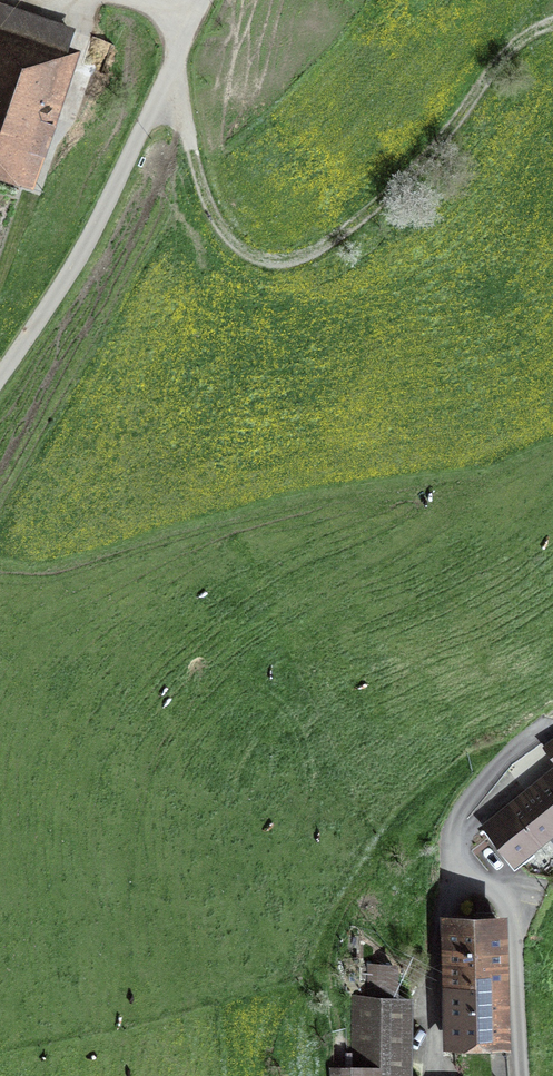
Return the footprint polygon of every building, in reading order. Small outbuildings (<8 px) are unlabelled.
[(21,172),(70,30),(6,7),(0,5),(0,164),(21,172)] [(91,37),(81,66),(103,74),(114,45),(91,37)] [(527,792),(552,824),(552,772),(527,792)] [(527,792),(487,825),(515,860),(552,829),(552,824),(527,792)] [(501,1039),(499,921),(496,921),(457,921),(457,936),(450,936),(452,1040),(501,1039)] [(370,966),(369,995),(393,995),(393,966),(370,966)] [(354,1000),(353,1070),(371,1070),(371,1075),(407,1075),(408,1001),(354,1000)] [(506,1046),(488,1047),(490,1075),(509,1075),(506,1046)]
